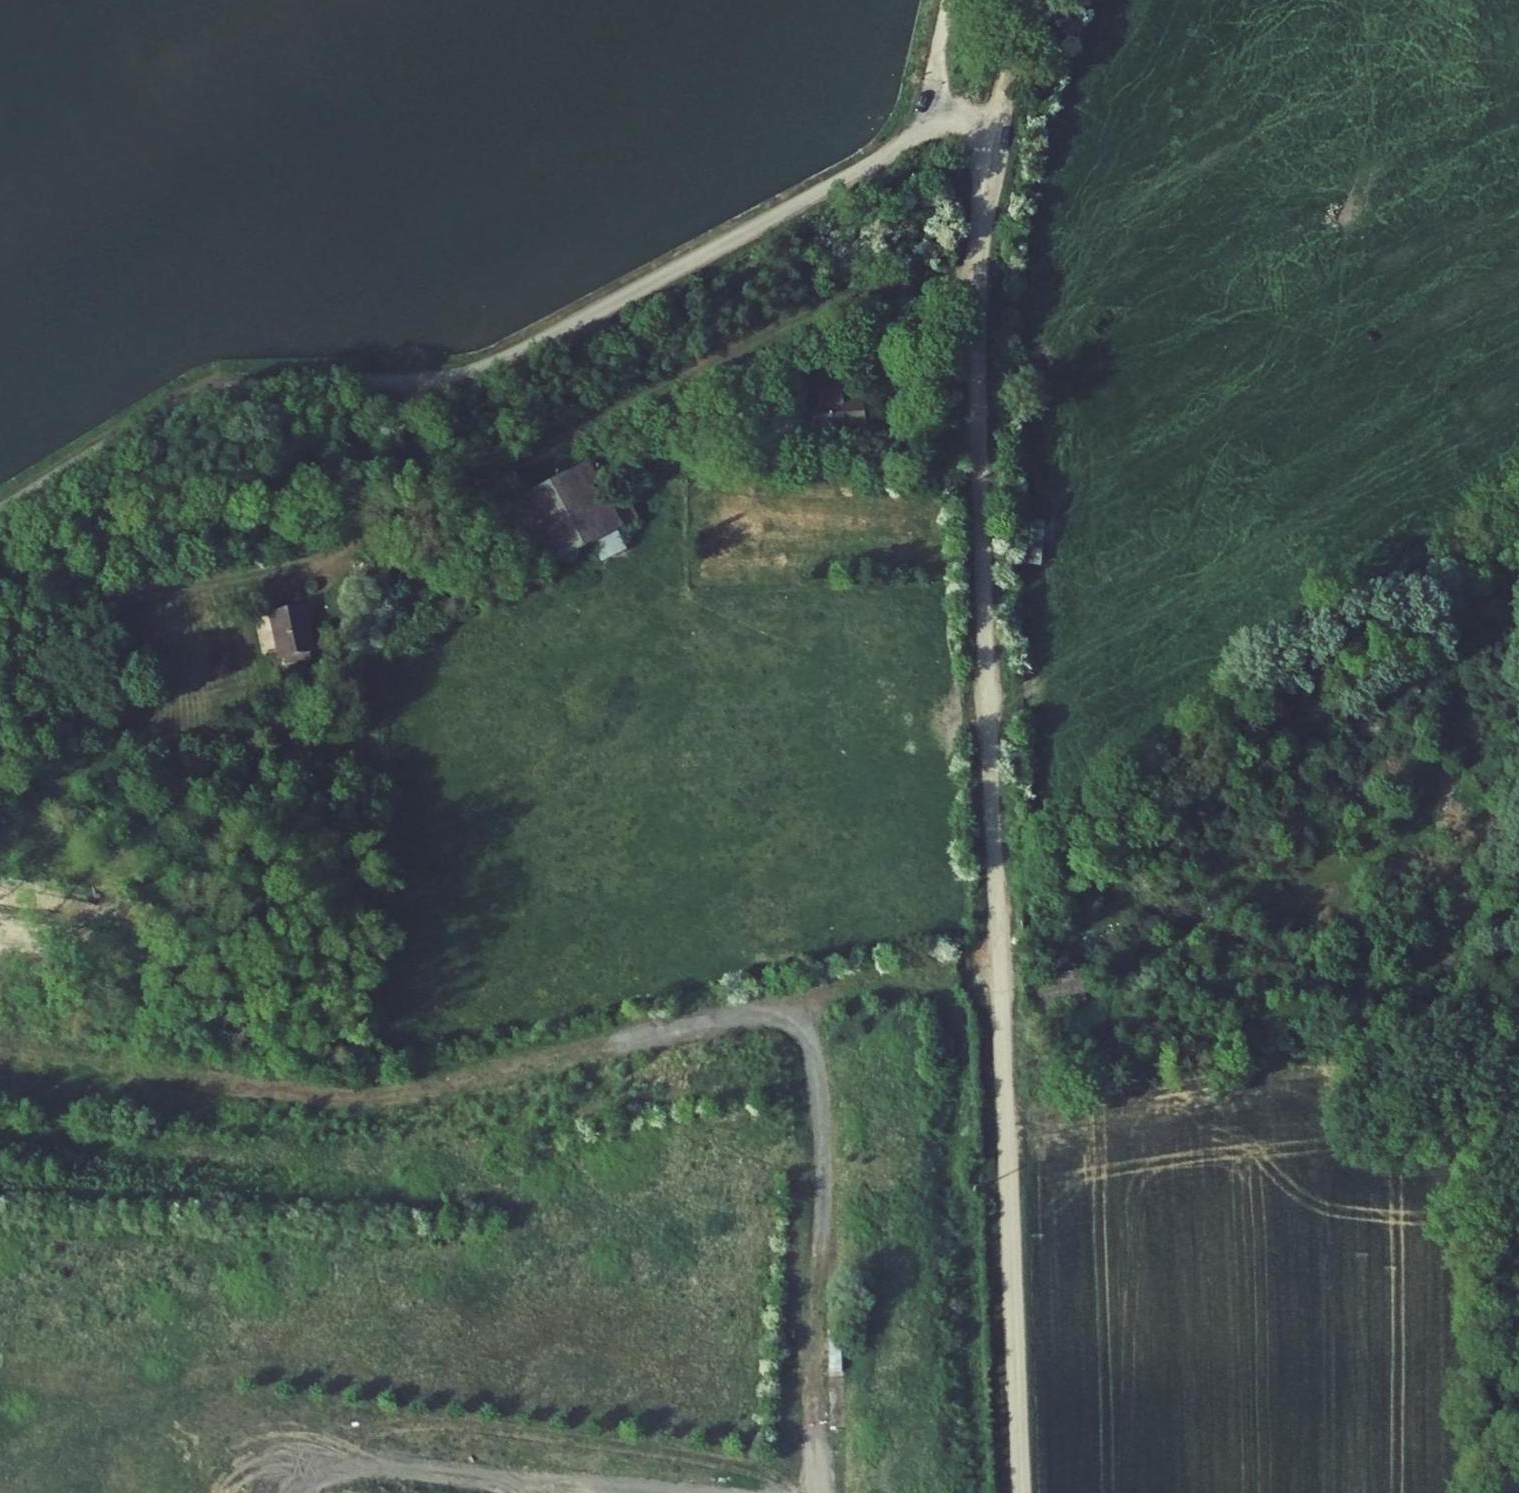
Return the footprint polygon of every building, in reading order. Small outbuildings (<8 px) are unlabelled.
[(831,353),(815,361),(820,371),(836,363),(831,353)] [(850,380),(817,384),(822,421),(864,416),(861,392),(851,393),(850,380)] [(586,458),(511,500),(545,562),(620,521),(611,502),(586,458)] [(624,495),(611,502),(620,521),(634,514),(624,495)] [(597,535),(601,555),(623,551),(618,530),(597,535)] [(340,581),(306,580),(304,624),(338,625),(340,581)] [(280,668),(313,669),(314,654),(280,654),(280,668)]
